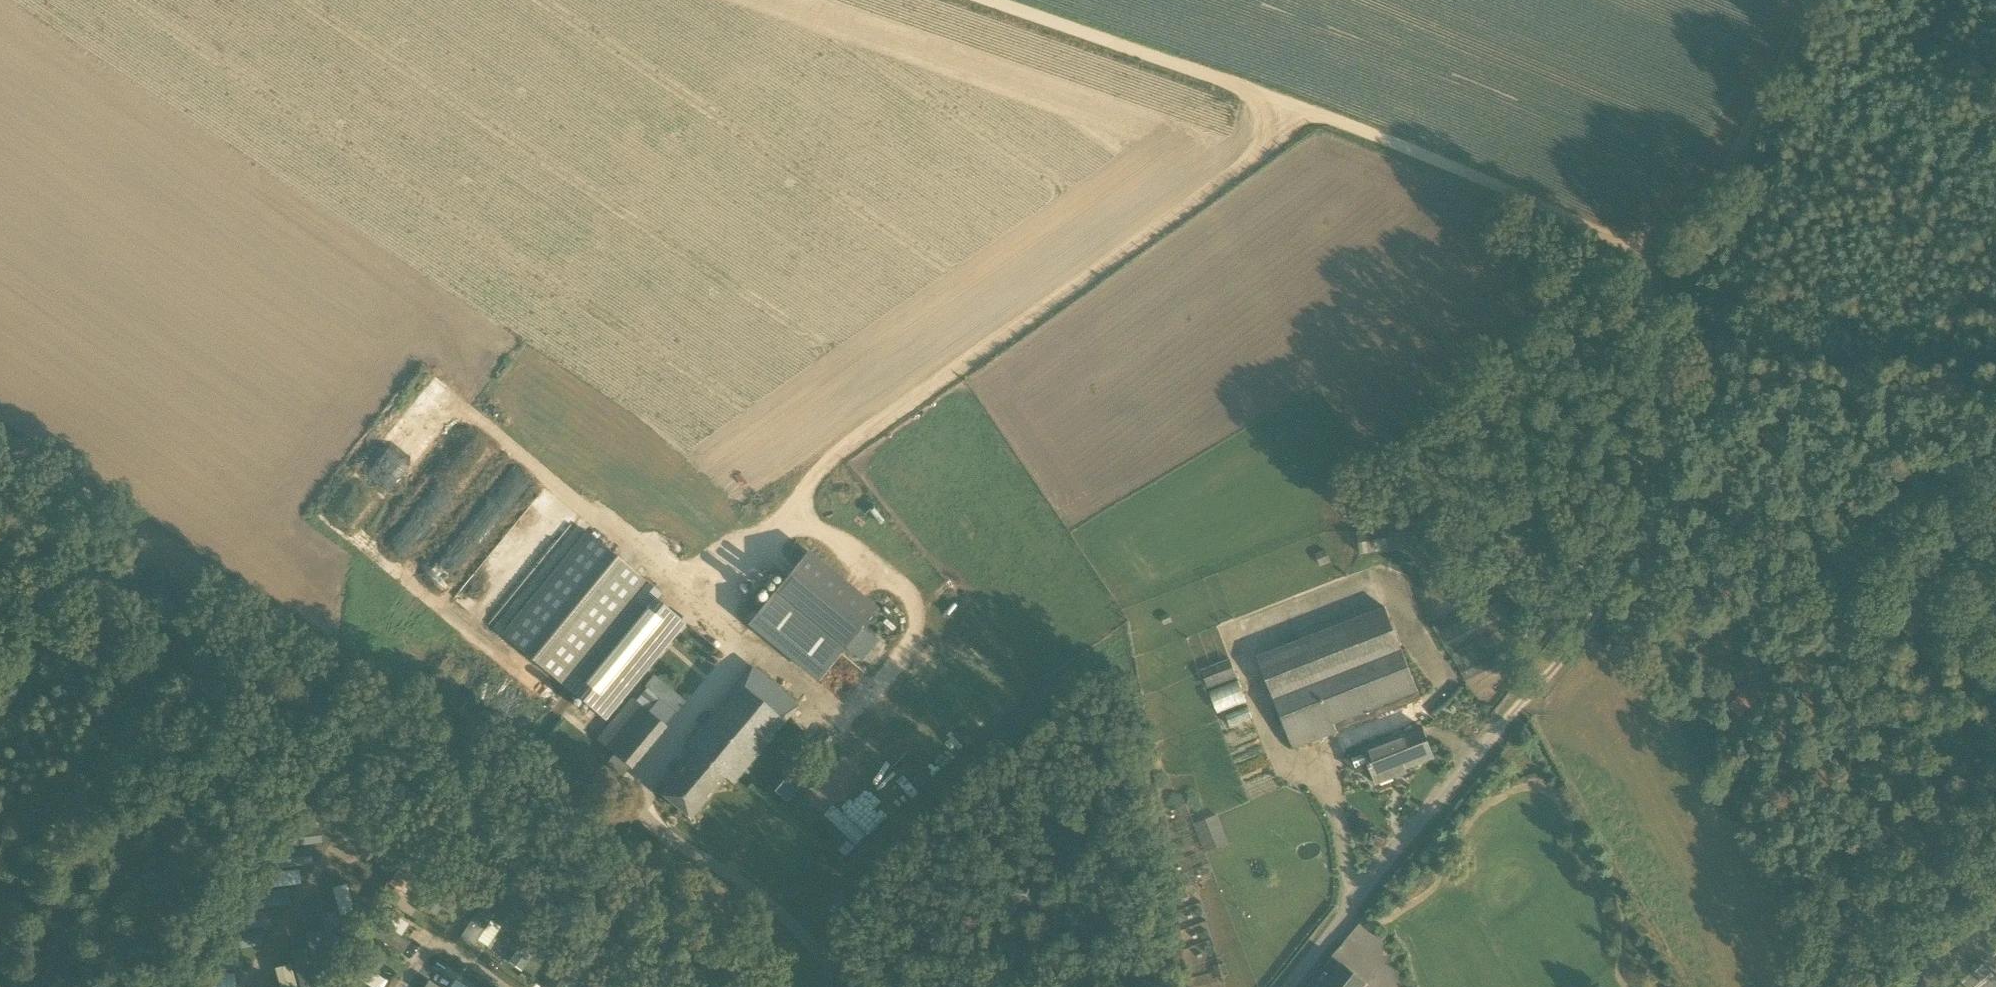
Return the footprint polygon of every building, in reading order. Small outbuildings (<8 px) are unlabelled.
[(685,623),(657,600),(660,597),(584,533),(500,635),(510,643),(604,720),(685,623)] [(808,555),(779,590),(748,629),(815,683),(846,644),(875,610),(808,555)] [(1388,607),(1260,656),(1293,748),(1423,701),(1388,607)] [(1232,659),(1203,670),(1209,689),(1239,677),(1232,659)] [(690,819),(725,777),(733,784),(798,707),(752,669),(687,746),(695,752),(660,794),(690,819)] [(1210,691),(1218,712),(1248,701),(1240,679),(1210,691)] [(665,726),(636,701),(632,698),(596,740),(630,767),(665,726)] [(1423,728),(1364,750),(1349,755),(1355,774),(1371,768),(1377,784),(1396,776),(1395,771),(1433,757),(1423,728)] [(822,731),(802,756),(816,766),(836,741),(822,731)] [(1230,843),(1219,815),(1195,824),(1206,852),(1230,843)] [(311,845),(332,841),(328,823),(293,830),(297,848),(276,853),(282,886),(305,882),(301,865),(315,862),(311,845)] [(359,872),(346,875),(350,895),(364,891),(359,872)] [(337,914),(352,910),(346,881),(330,885),(337,914)] [(287,887),(257,893),(260,909),(291,903),(287,887)] [(277,910),(259,911),(260,925),(278,923),(277,910)] [(512,918),(501,911),(495,920),(506,927),(512,918)] [(321,925),(307,928),(313,955),(327,952),(321,925)] [(509,961),(524,970),(537,948),(523,939),(509,961)] [(309,946),(294,948),(298,978),(314,976),(309,946)] [(1322,986),(1366,986),(1369,984),(1343,962),(1322,986)] [(428,976),(446,986),(454,986),(458,981),(434,966),(428,976)] [(386,980),(375,973),(368,983),(375,986),(382,986),(386,980)] [(562,986),(582,986),(583,976),(562,975),(562,986)] [(420,986),(442,986),(426,977),(420,986)]
